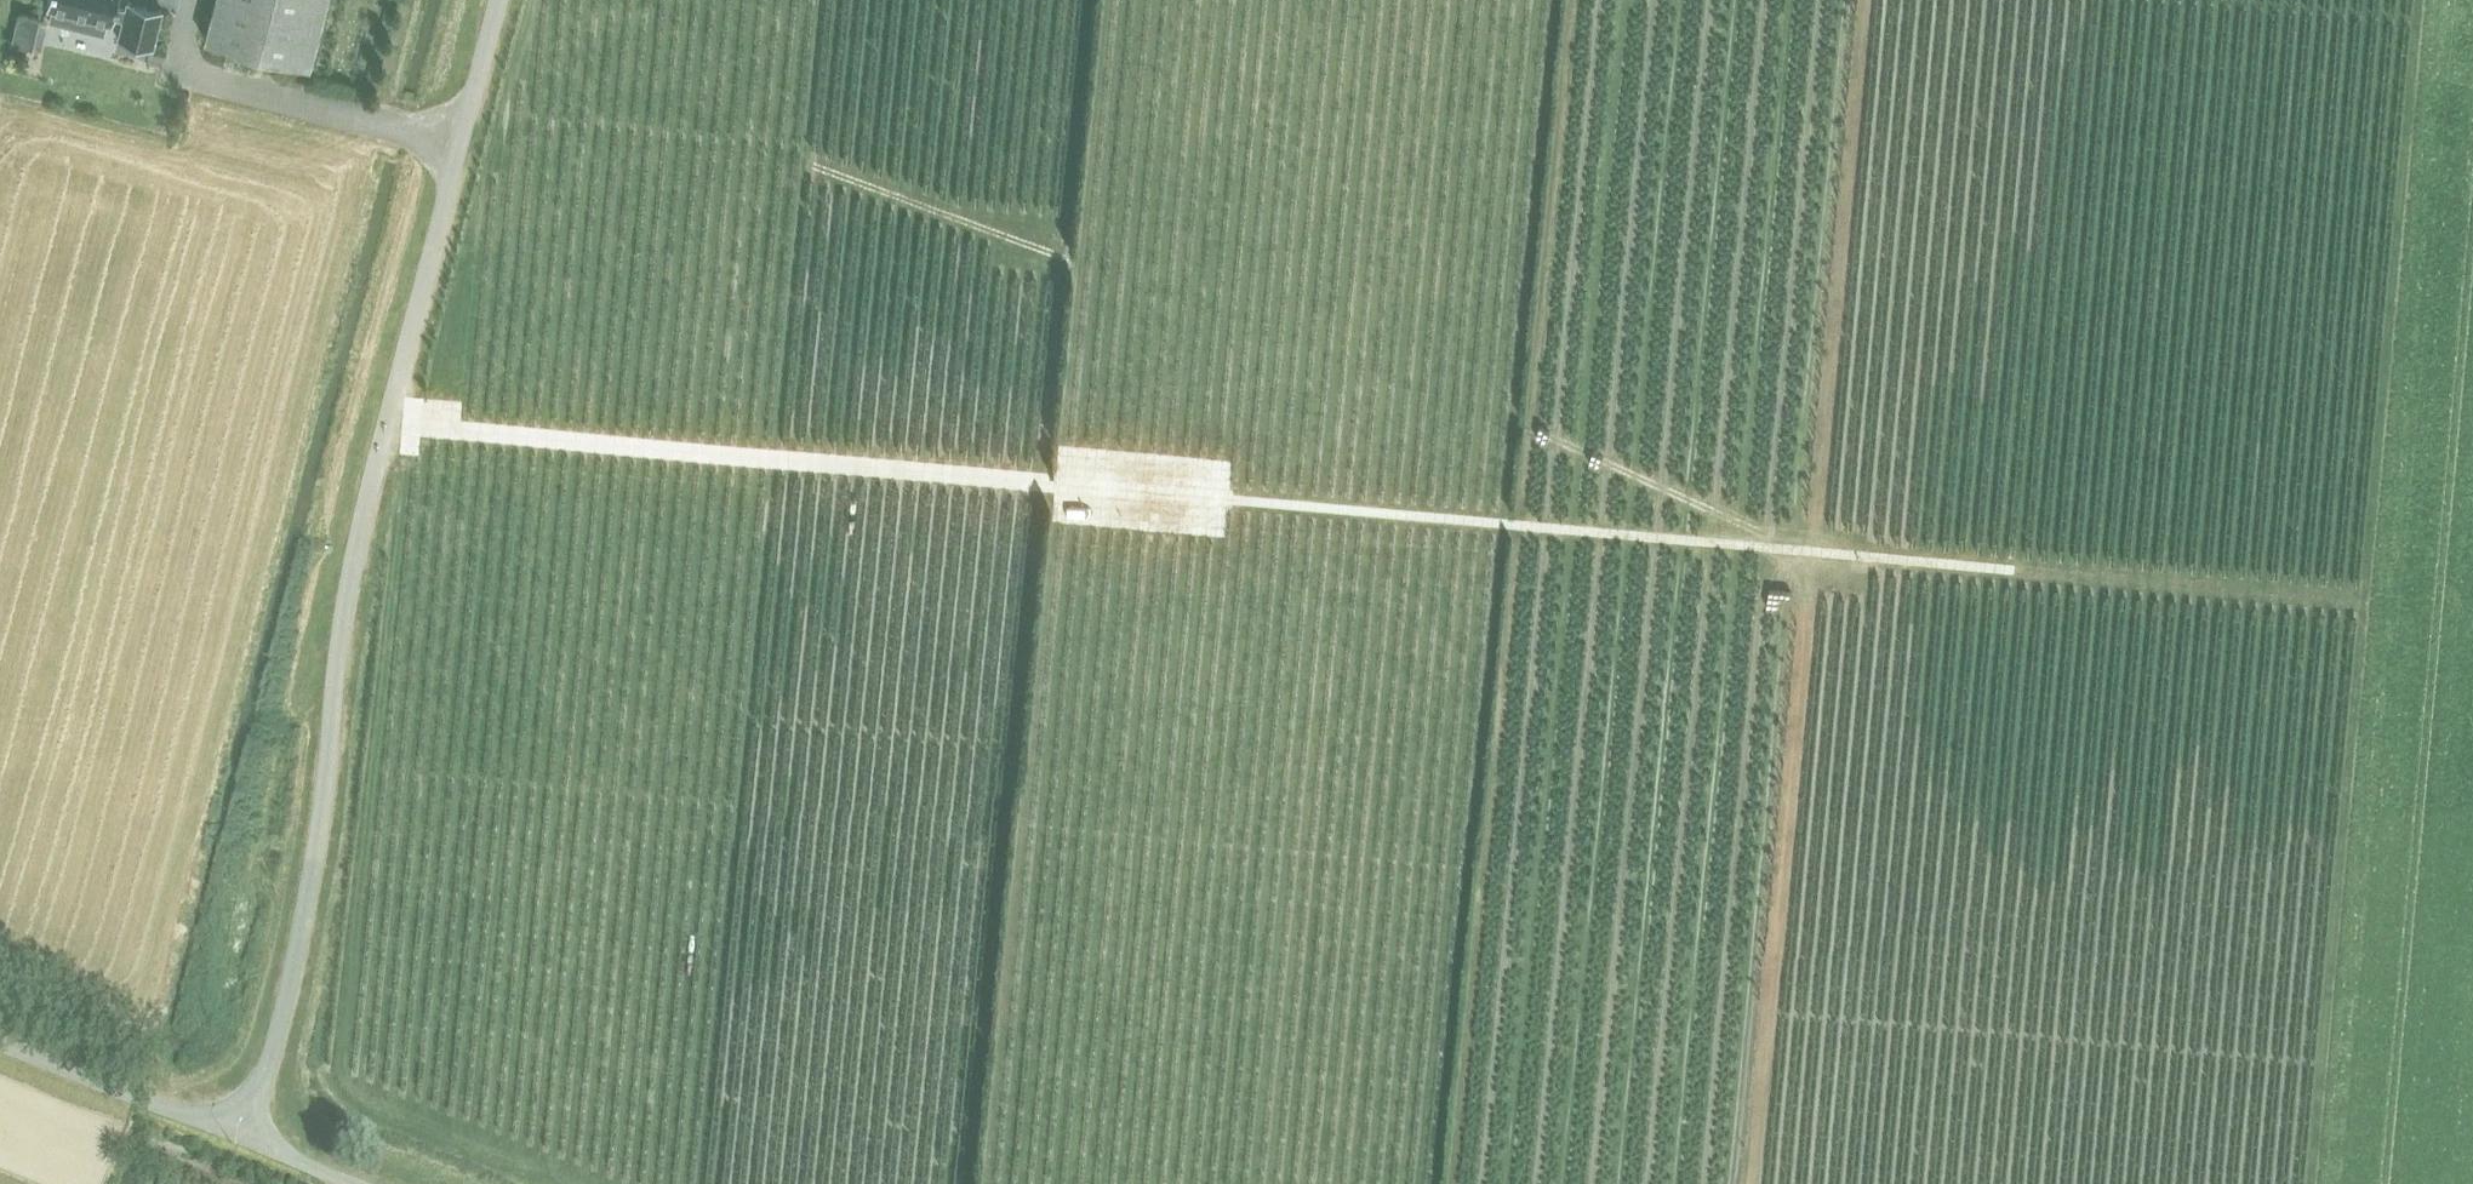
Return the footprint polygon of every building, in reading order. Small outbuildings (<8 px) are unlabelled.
[(45,6),(51,8),(48,19),(102,33),(105,21),(111,23),(113,16),(122,18),(117,38),(151,47),(161,9),(127,0),(124,9),(115,6),(117,0),(47,0),(45,6)] [(204,38),(309,64),(326,0),(214,0),(204,38)]
